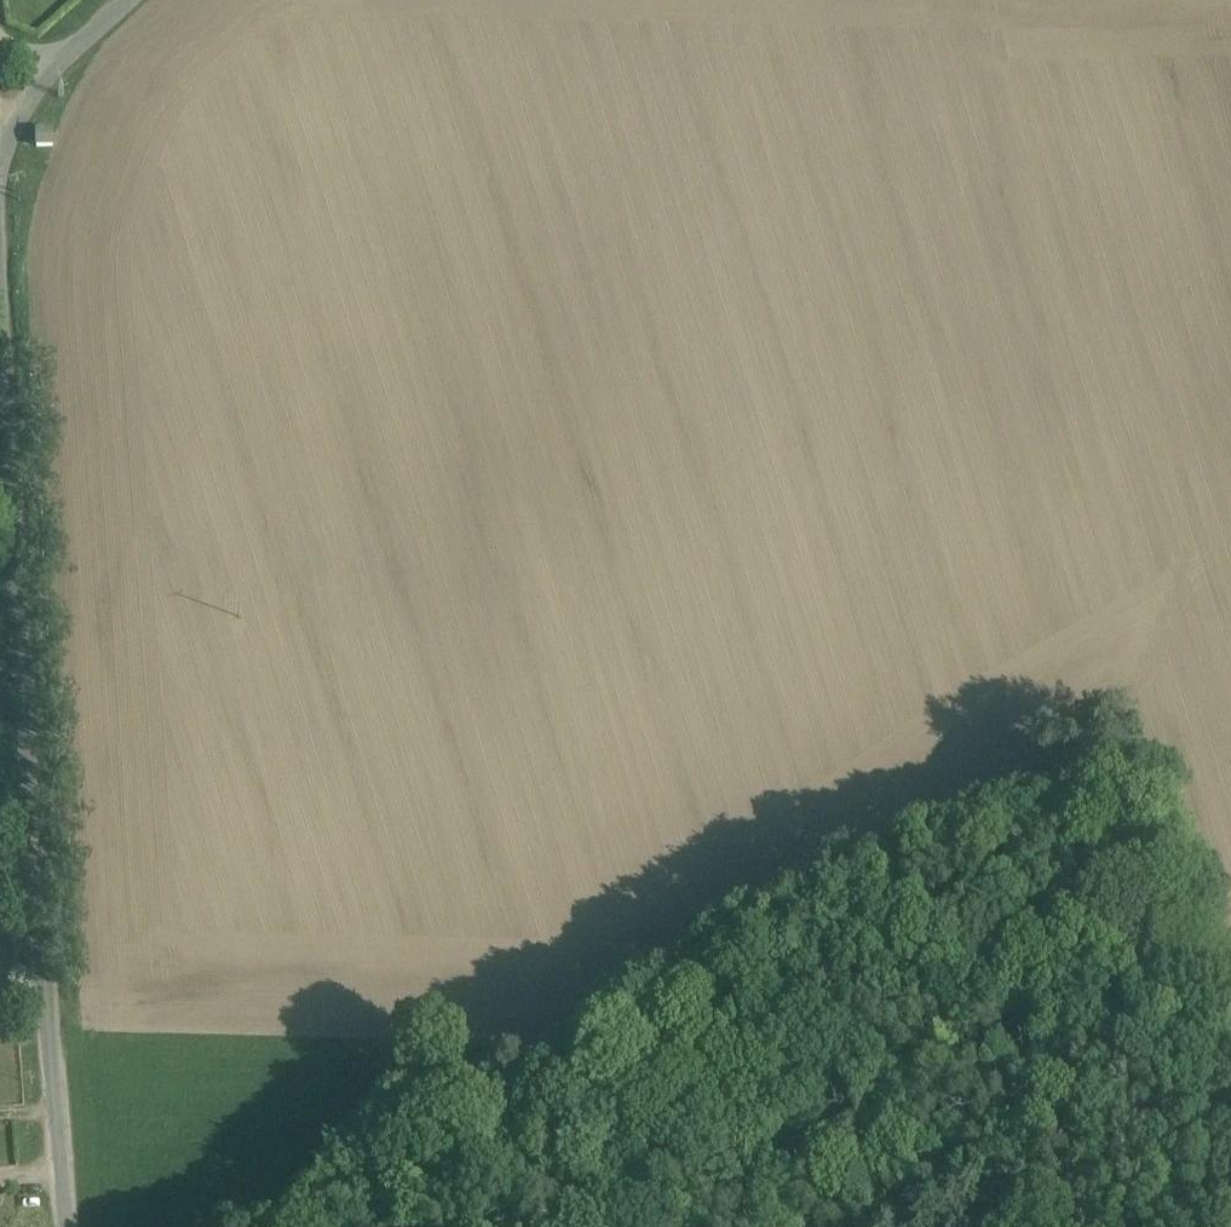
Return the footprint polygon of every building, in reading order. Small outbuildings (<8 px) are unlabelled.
[(53,131),(37,131),(37,148),(53,148),(53,131)]
